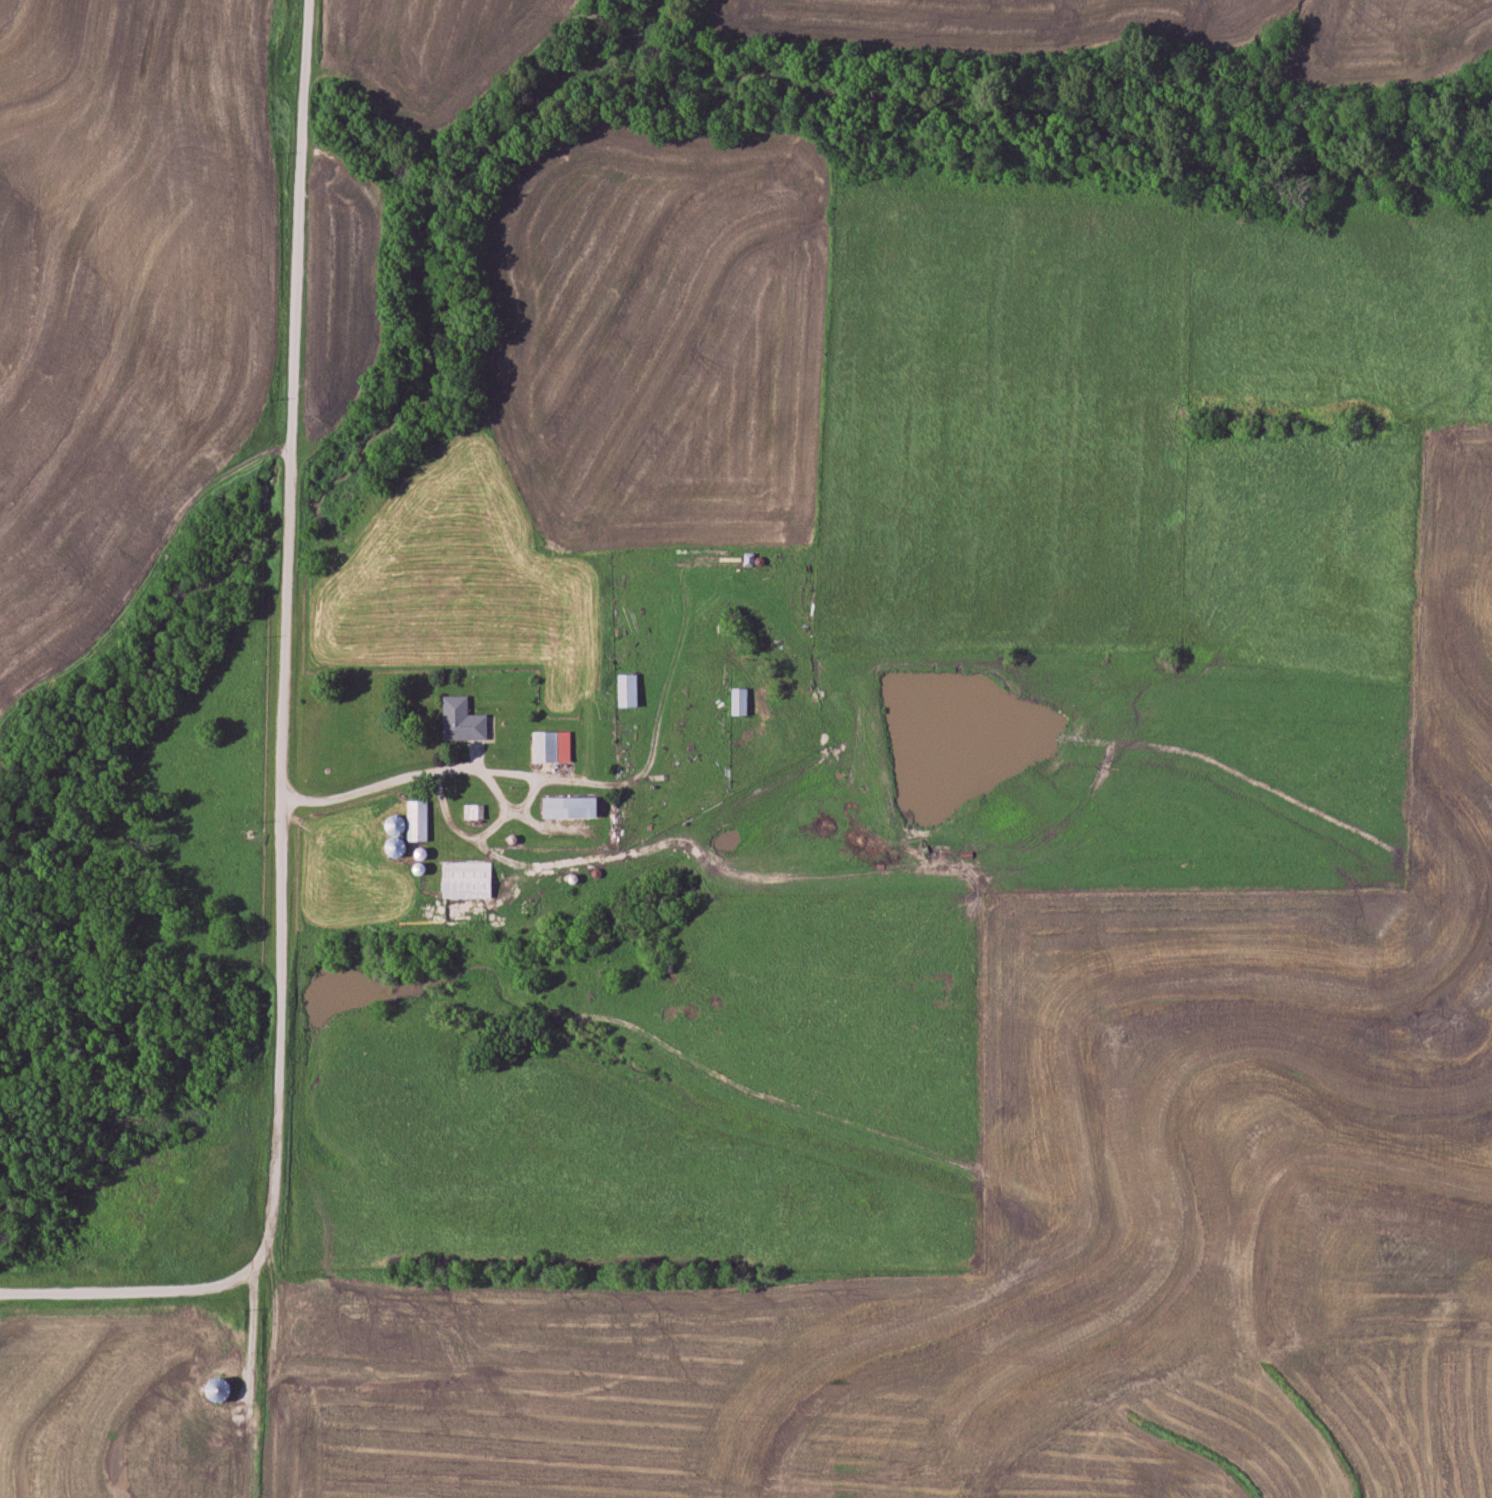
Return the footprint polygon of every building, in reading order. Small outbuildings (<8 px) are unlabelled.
[(619,675),(619,708),(639,708),(639,675),(619,675)] [(748,718),(748,689),(732,689),(732,718),(748,718)] [(444,697),(444,741),(487,740),(487,716),(468,716),(468,697),(444,697)] [(571,764),(571,732),(533,732),(533,764),(571,764)] [(600,798),(545,798),(545,819),(600,819),(600,798)] [(429,841),(429,801),(408,801),(408,841),(429,841)] [(444,897),(462,897),(462,886),(465,886),(465,865),(444,865),(444,897)] [(212,1379),(212,1401),(230,1401),(230,1379),(212,1379)]
